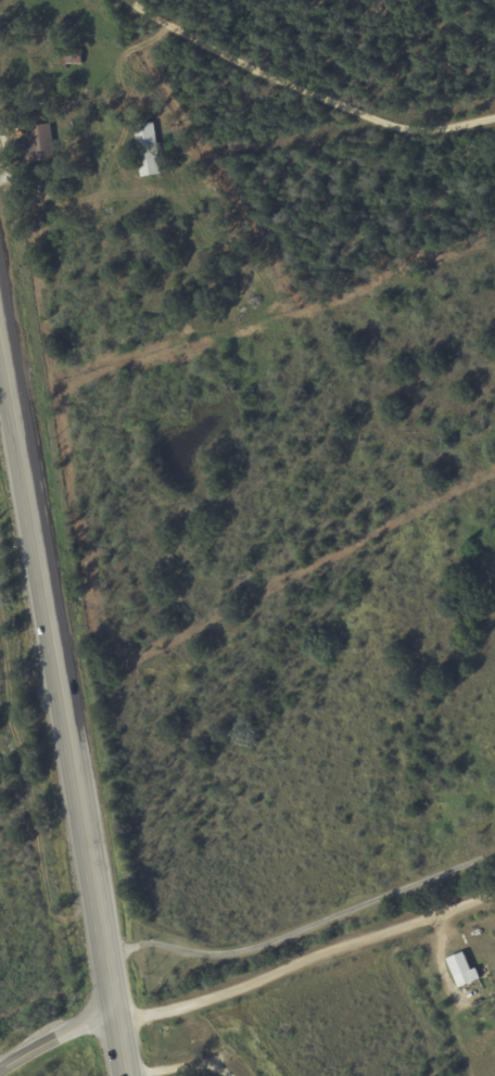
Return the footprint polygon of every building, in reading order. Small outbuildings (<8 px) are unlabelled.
[(82,64),(82,53),(60,52),(60,63),(82,64)] [(159,175),(155,123),(134,125),(139,177),(159,175)] [(54,158),(51,124),(30,126),(32,160),(54,158)] [(472,970),(464,952),(447,959),(459,988),(481,979),(476,968),(472,970)]
